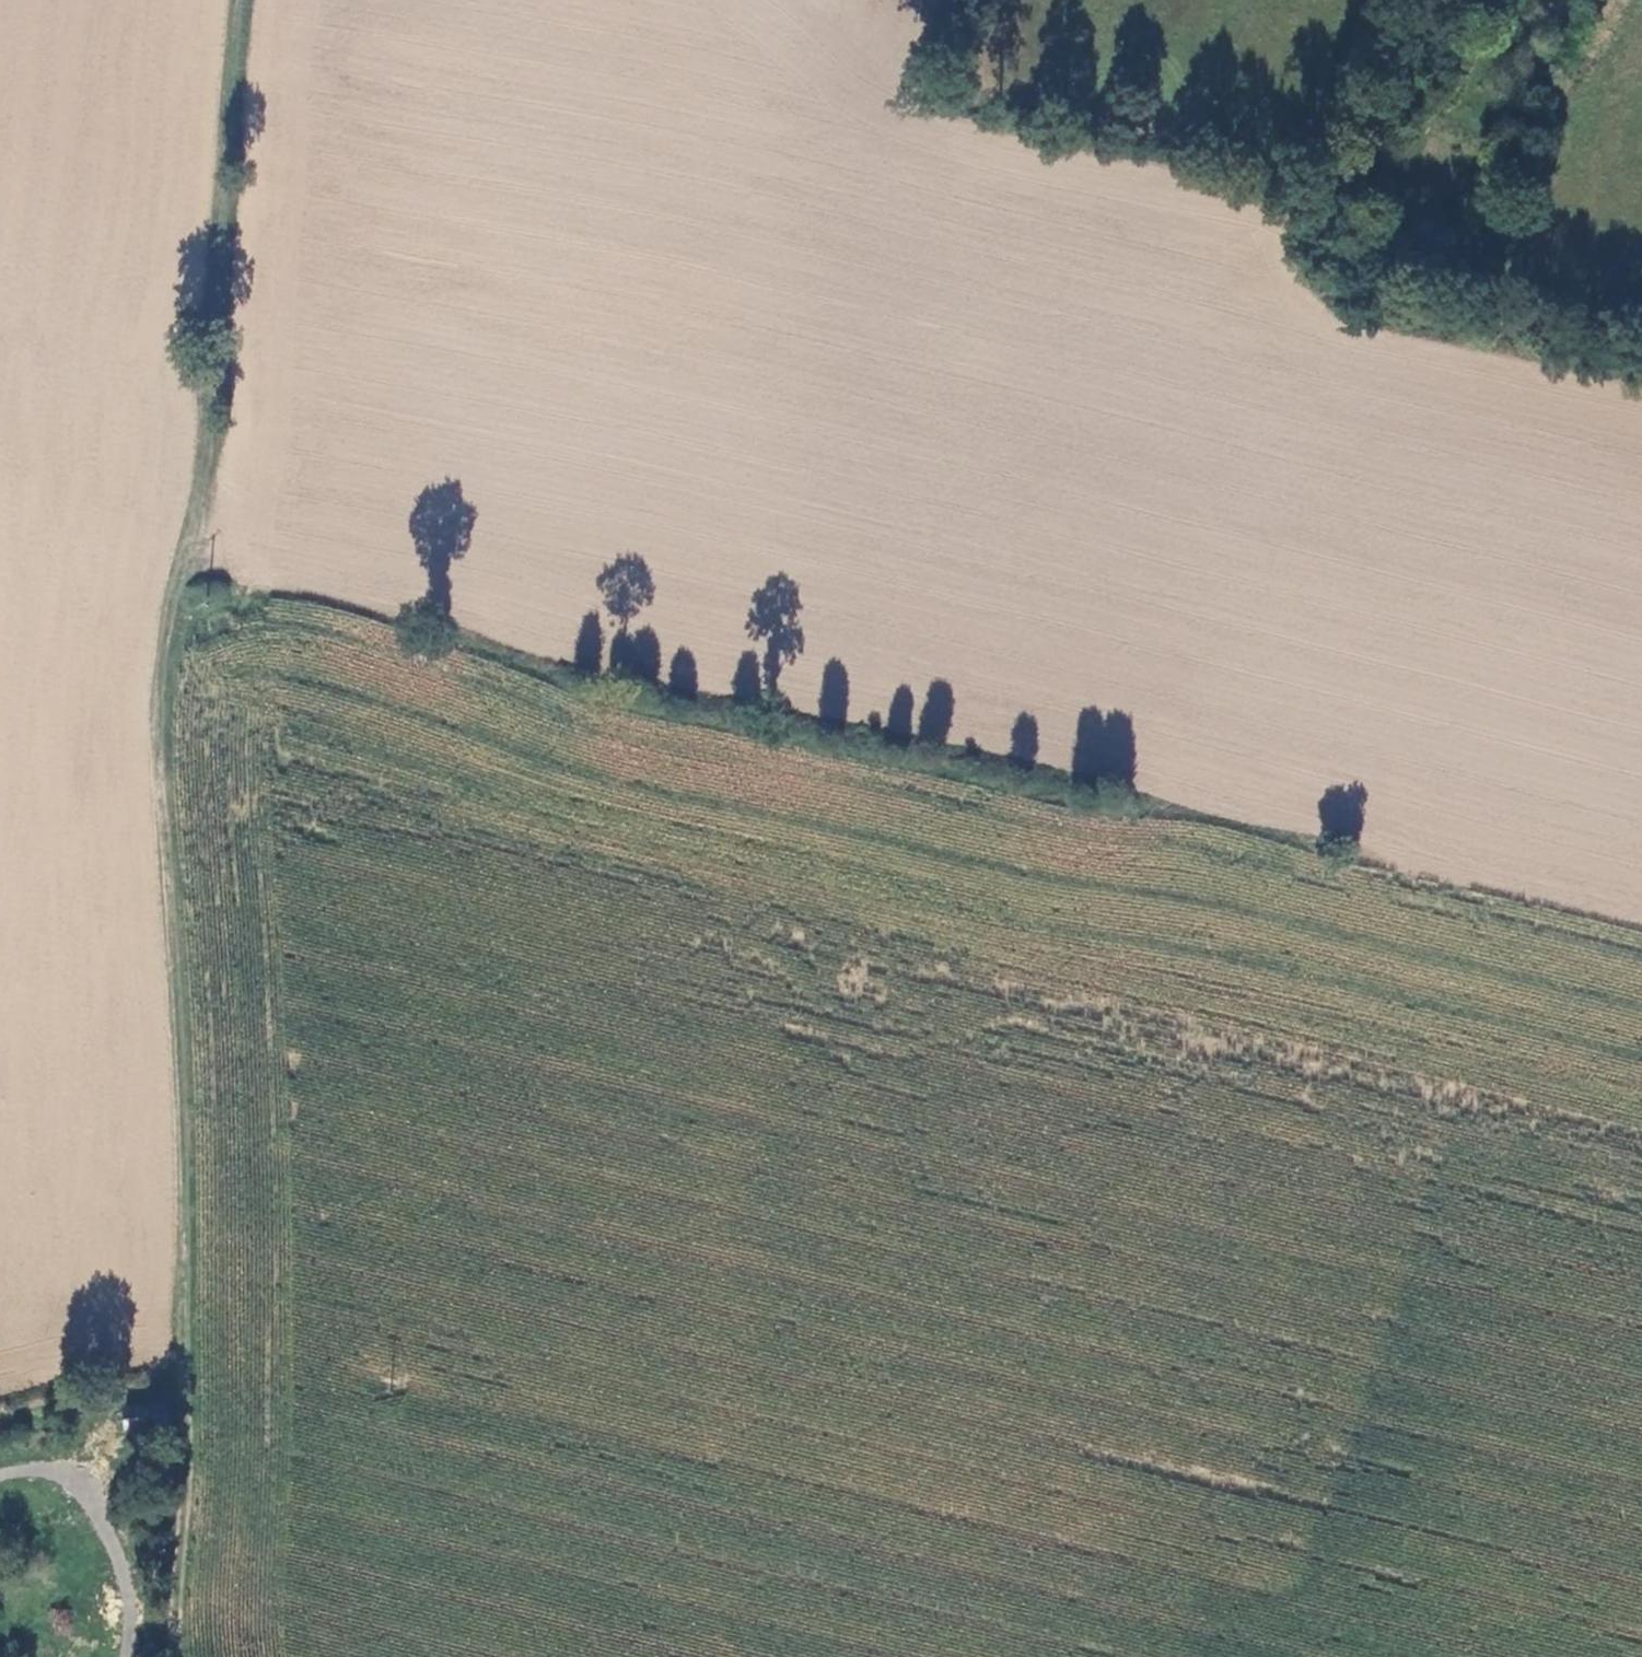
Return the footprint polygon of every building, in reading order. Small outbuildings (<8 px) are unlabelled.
[(1271,268),(1277,258),(1268,253),(1262,263),(1271,268)]
